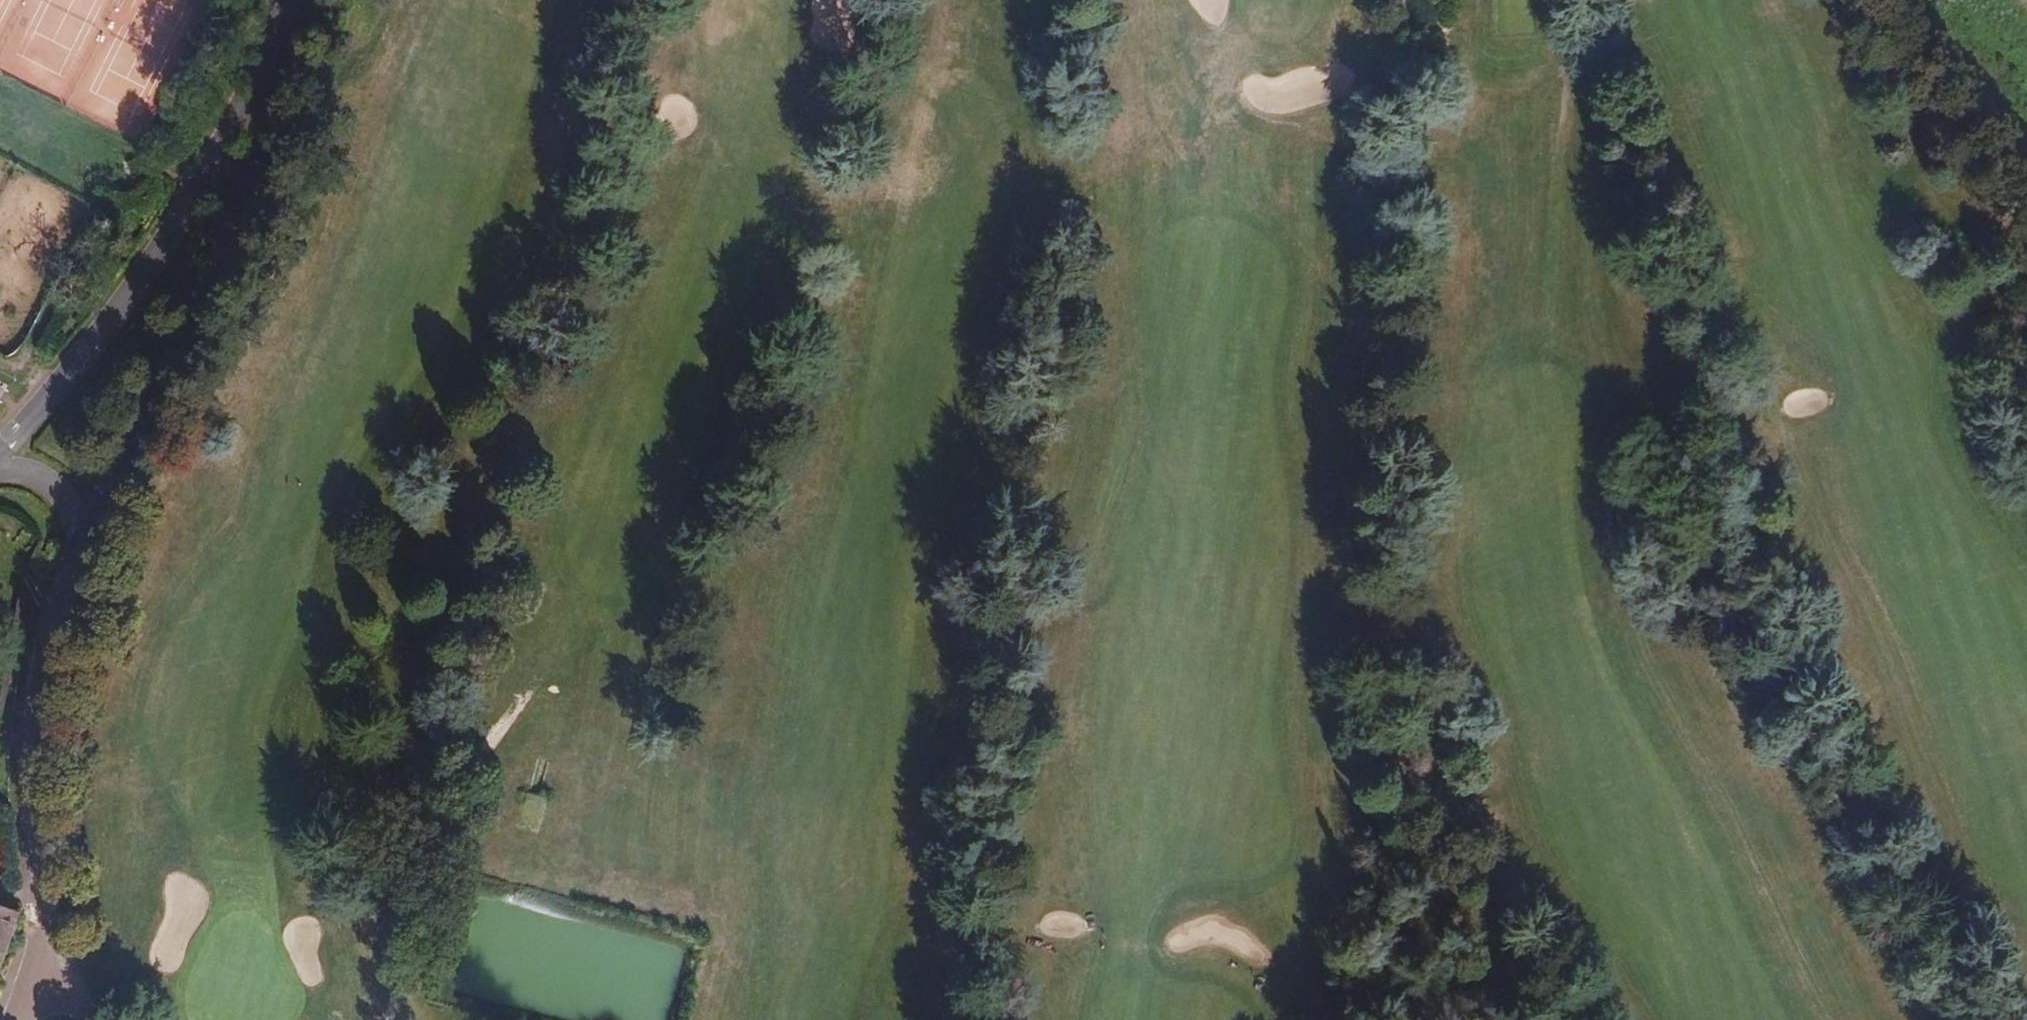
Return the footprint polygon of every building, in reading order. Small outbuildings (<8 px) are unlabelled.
[(0,907),(0,969),(19,914),(0,907)]
